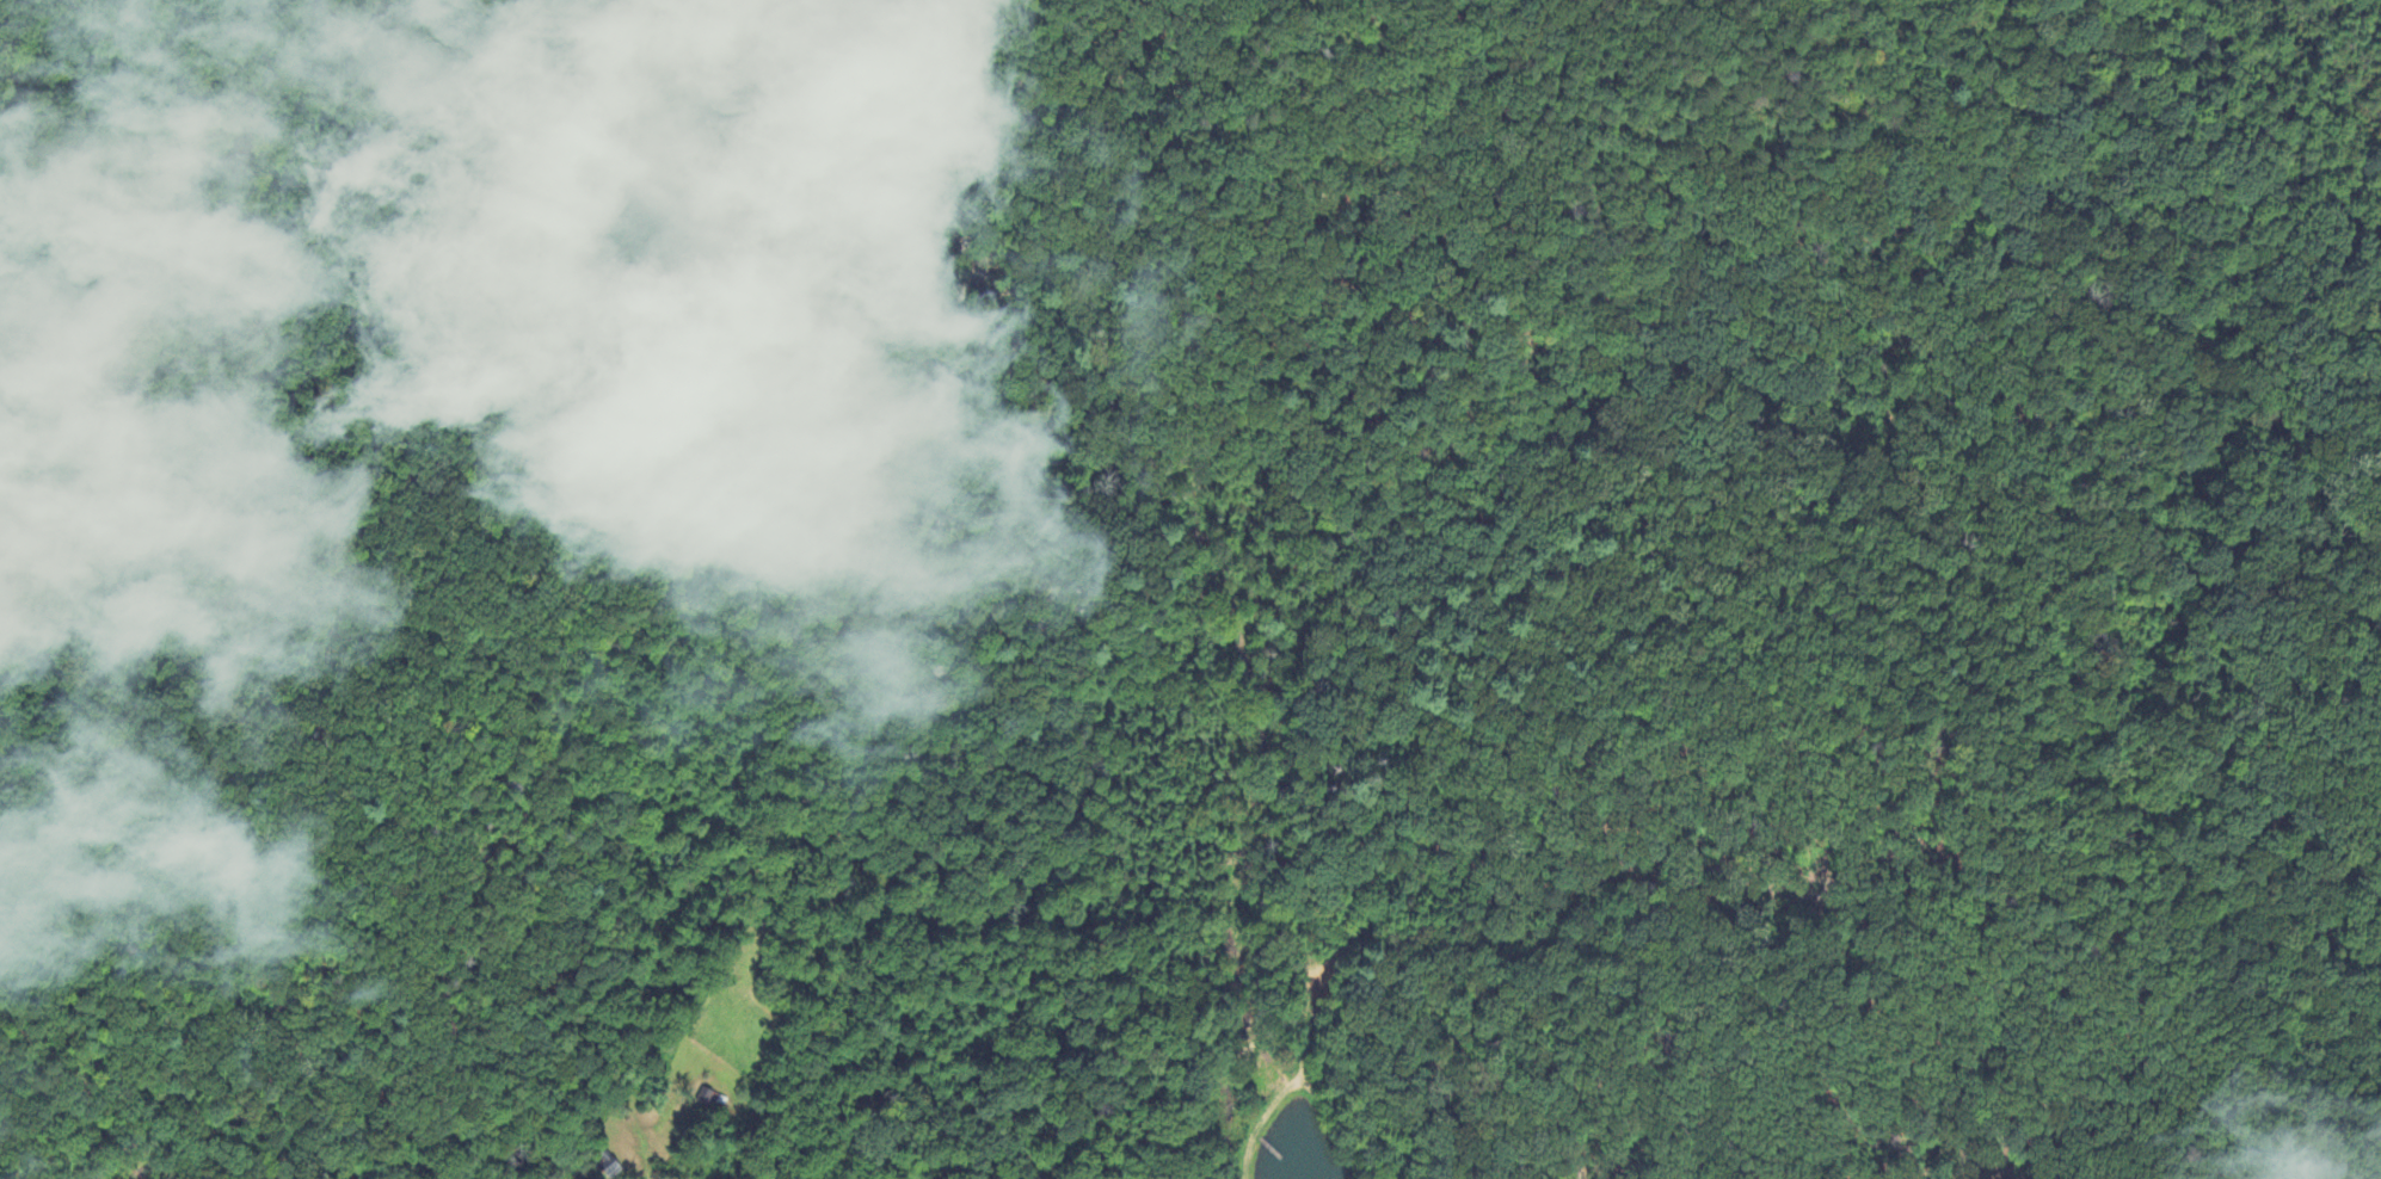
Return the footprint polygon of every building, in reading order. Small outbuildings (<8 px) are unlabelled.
[(696,1103),(705,1087),(728,1099),(720,1115),(696,1103)] [(623,1166),(611,1178),(609,1178),(583,1154),(596,1140),(623,1166)]
